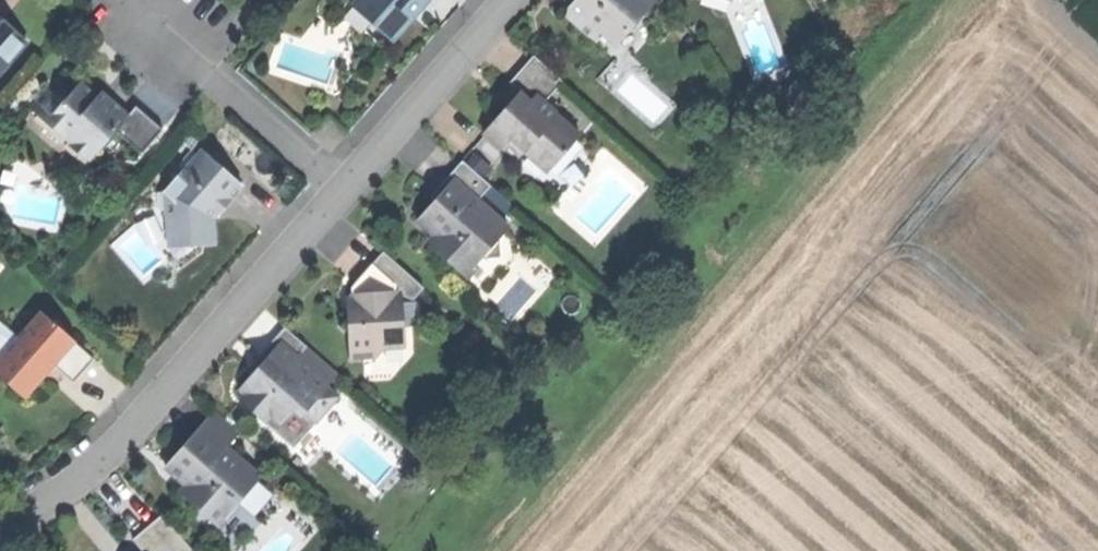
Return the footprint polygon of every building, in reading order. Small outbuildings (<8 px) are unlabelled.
[(371,20),(378,12),(364,0),(352,0),(343,11),(364,29),(371,20)] [(378,12),(371,20),(394,39),(412,17),(425,2),(423,0),(364,0),(378,12)] [(570,3),(584,16),(577,24),(593,39),(601,31),(608,38),(635,23),(655,1),(654,0),(572,0),(570,3)] [(15,53),(27,39),(7,21),(1,27),(0,27),(0,70),(15,53)] [(499,115),(484,133),(516,160),(523,152),(546,172),(578,134),(553,113),(556,110),(545,101),(564,79),(534,53),(510,82),(525,94),(517,104),(512,99),(499,115)] [(163,126),(137,103),(129,112),(111,97),(100,98),(92,91),(80,81),(64,100),(49,87),(32,106),(66,135),(83,130),(101,146),(116,128),(143,150),(163,126)] [(82,169),(101,146),(83,130),(66,135),(32,106),(22,118),(82,169)] [(243,185),(205,148),(165,188),(168,201),(171,233),(195,232),(195,243),(217,242),(214,216),(220,210),(216,206),(222,201),(228,195),(231,197),(243,185)] [(437,196),(419,215),(444,237),(437,245),(467,273),(483,256),(503,254),(501,233),(510,224),(479,196),(492,182),(463,157),(447,175),(432,191),(437,196)] [(160,206),(146,223),(170,244),(195,243),(195,232),(171,233),(168,201),(163,208),(160,206)] [(352,284),(352,292),(399,292),(399,281),(374,263),(352,284)] [(399,292),(352,292),(352,297),(356,297),(356,303),(356,308),(341,324),(351,334),(351,357),(376,357),(389,343),(405,343),(405,292),(399,292)] [(0,356),(0,374),(28,397),(44,378),(56,364),(76,381),(95,358),(77,342),(79,339),(42,307),(20,333),(0,356)] [(20,333),(1,317),(0,318),(0,356),(20,333)] [(309,342),(298,355),(329,382),(340,369),(309,342)] [(405,357),(405,343),(389,343),(376,357),(405,357)] [(255,371),(242,386),(247,391),(241,398),(268,420),(273,413),(282,421),(296,405),(304,412),(317,396),(329,406),(341,392),(329,382),(298,355),(286,369),(269,354),(255,371)] [(189,440),(168,464),(196,489),(189,497),(220,524),(263,475),(229,445),(241,431),(216,409),(189,440)] [(135,537),(146,550),(195,550),(164,513),(135,537)]
